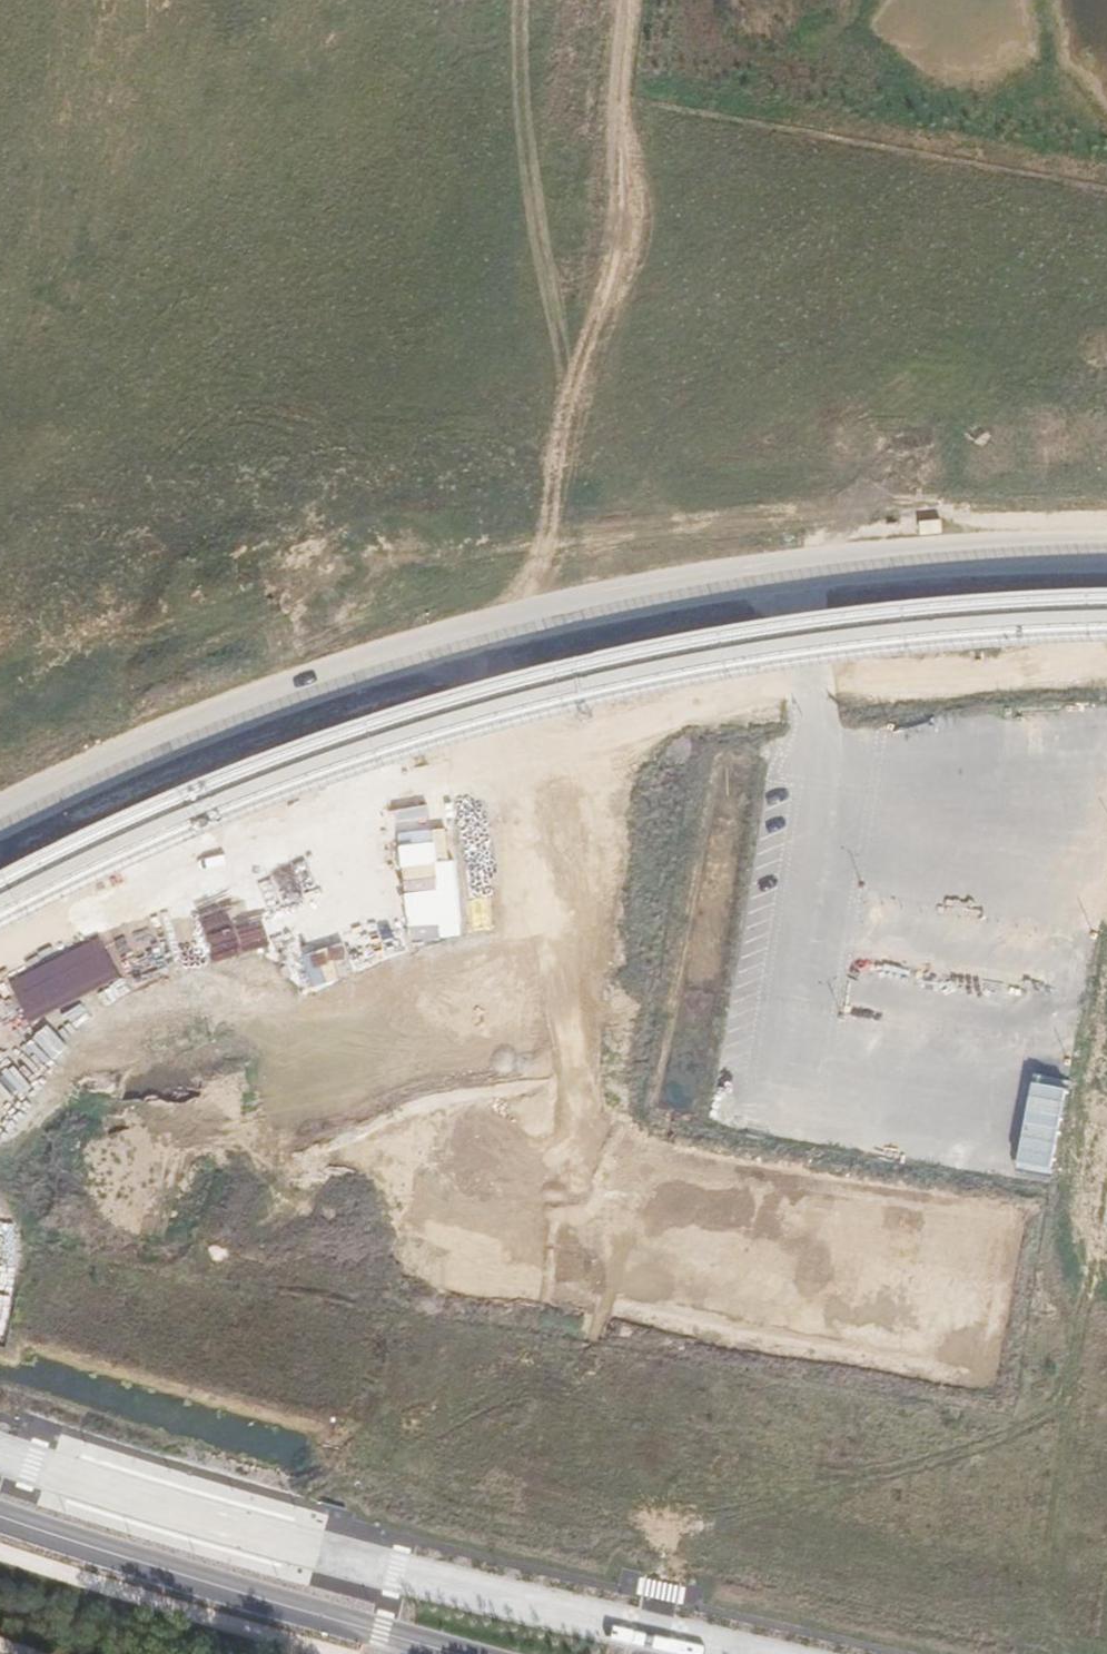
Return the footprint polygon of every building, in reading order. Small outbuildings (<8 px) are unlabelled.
[(1070,1085),(1032,1079),(1018,1165),(1056,1171),(1070,1085)]
